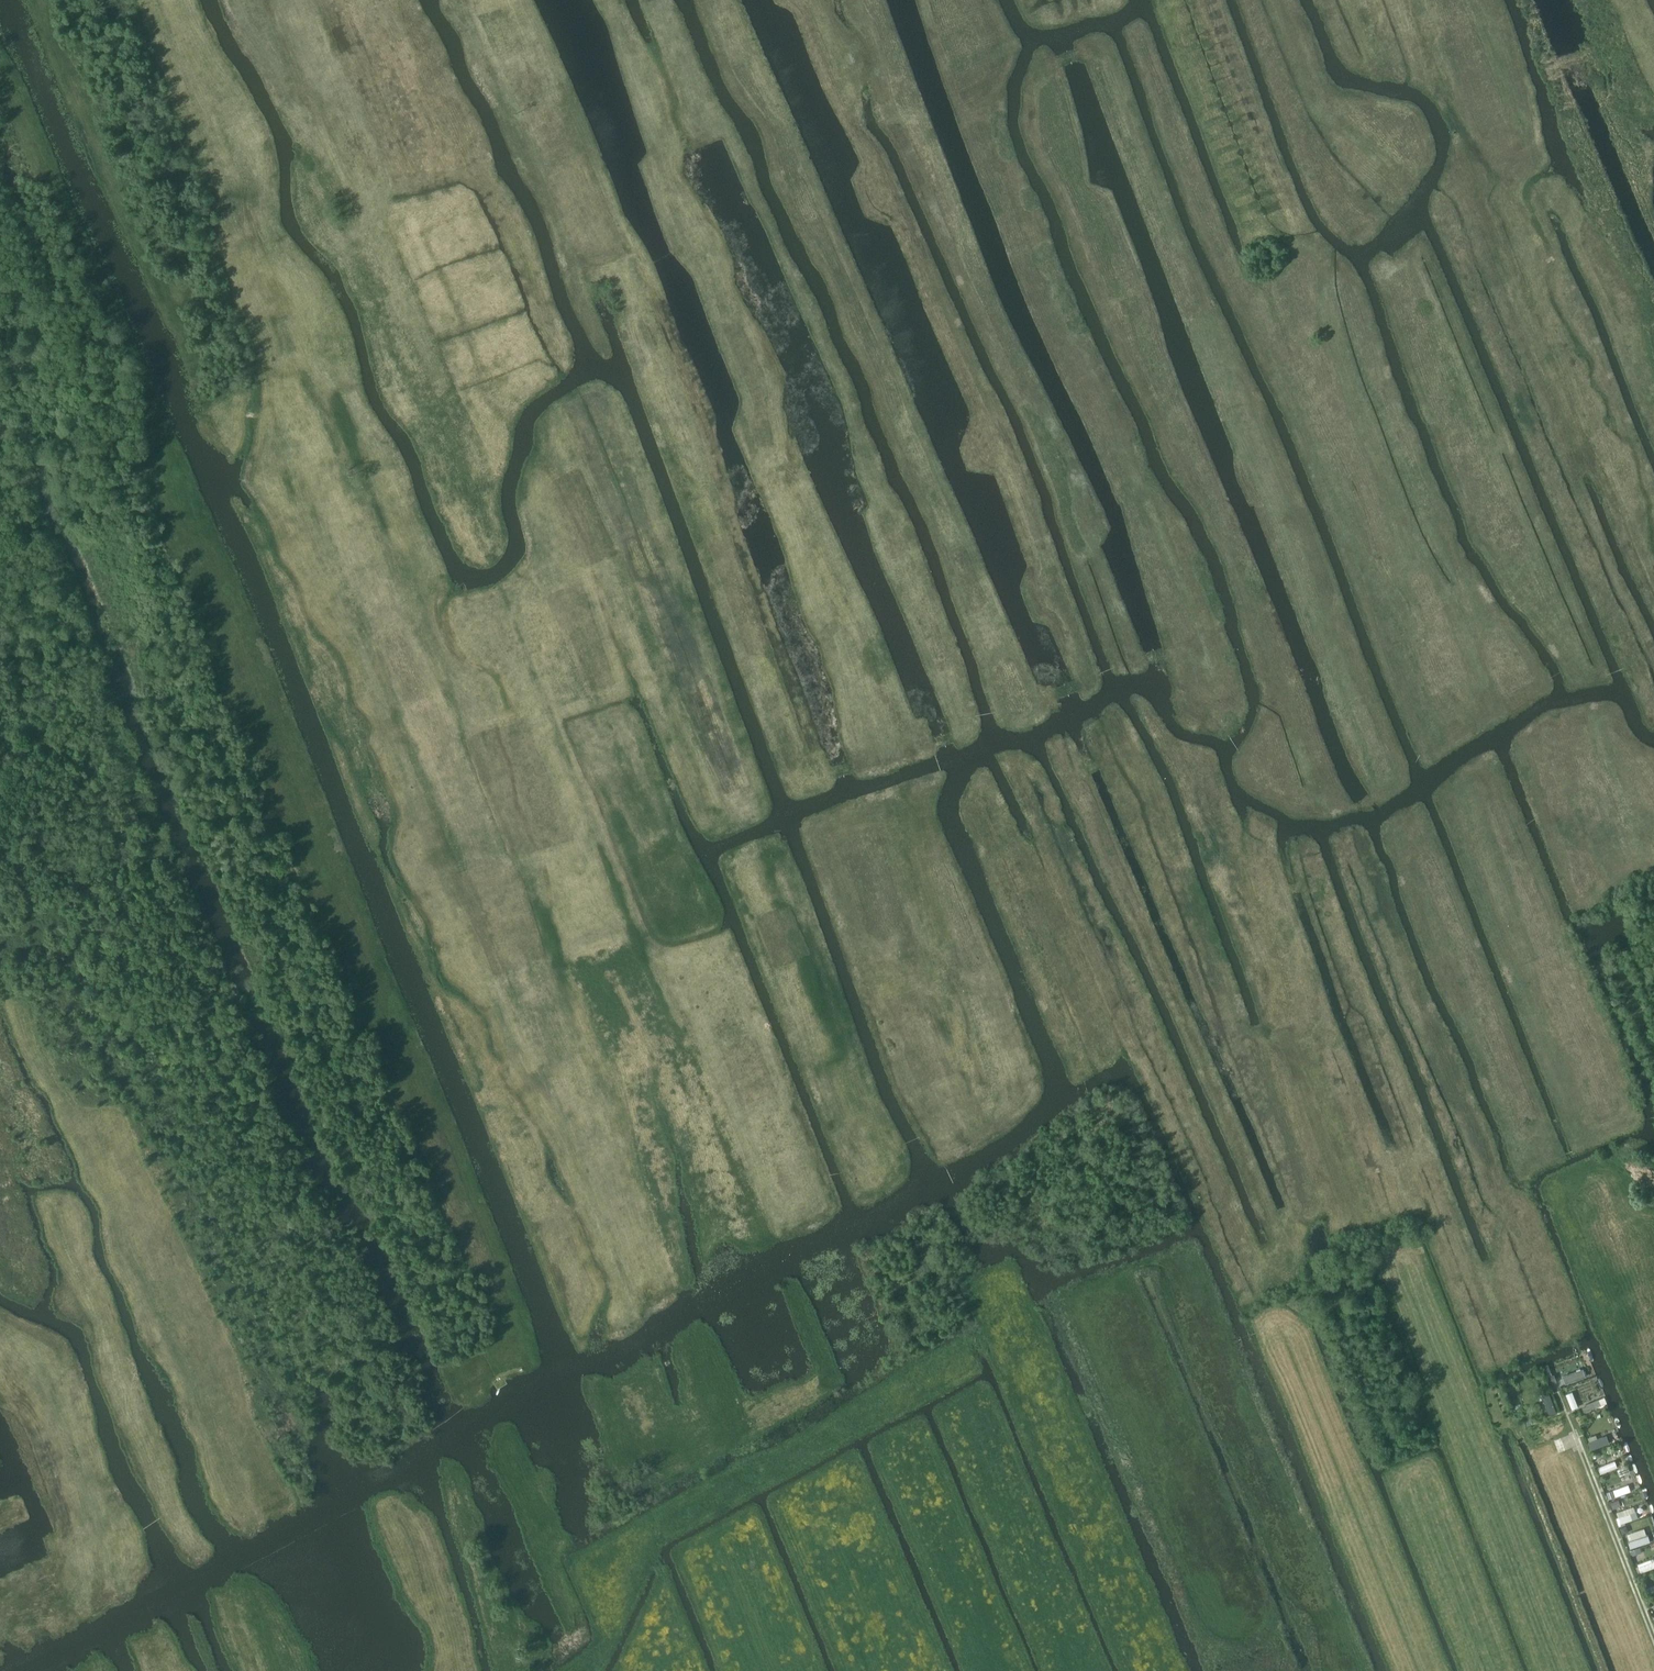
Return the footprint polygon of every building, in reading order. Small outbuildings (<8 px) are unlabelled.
[(1582,1370),(1562,1377),(1565,1385),(1585,1378),(1582,1370)] [(1548,1391),(1541,1394),(1550,1417),(1557,1415),(1548,1391)] [(1602,1398),(1579,1406),(1581,1412),(1604,1404),(1602,1398)] [(1610,1445),(1607,1436),(1588,1442),(1591,1452),(1610,1445)] [(1615,1462),(1598,1467),(1600,1474),(1617,1468),(1615,1462)] [(1629,1485),(1613,1490),(1616,1499),(1632,1493),(1629,1485)] [(1634,1508),(1617,1514),(1621,1524),(1638,1518),(1634,1508)] [(1645,1529),(1628,1535),(1631,1543),(1648,1537),(1645,1529)] [(1638,1564),(1642,1573),(1653,1569),(1653,1559),(1638,1564)] [(1646,1589),(1648,1595),(1653,1593),(1653,1586),(1646,1589)]
